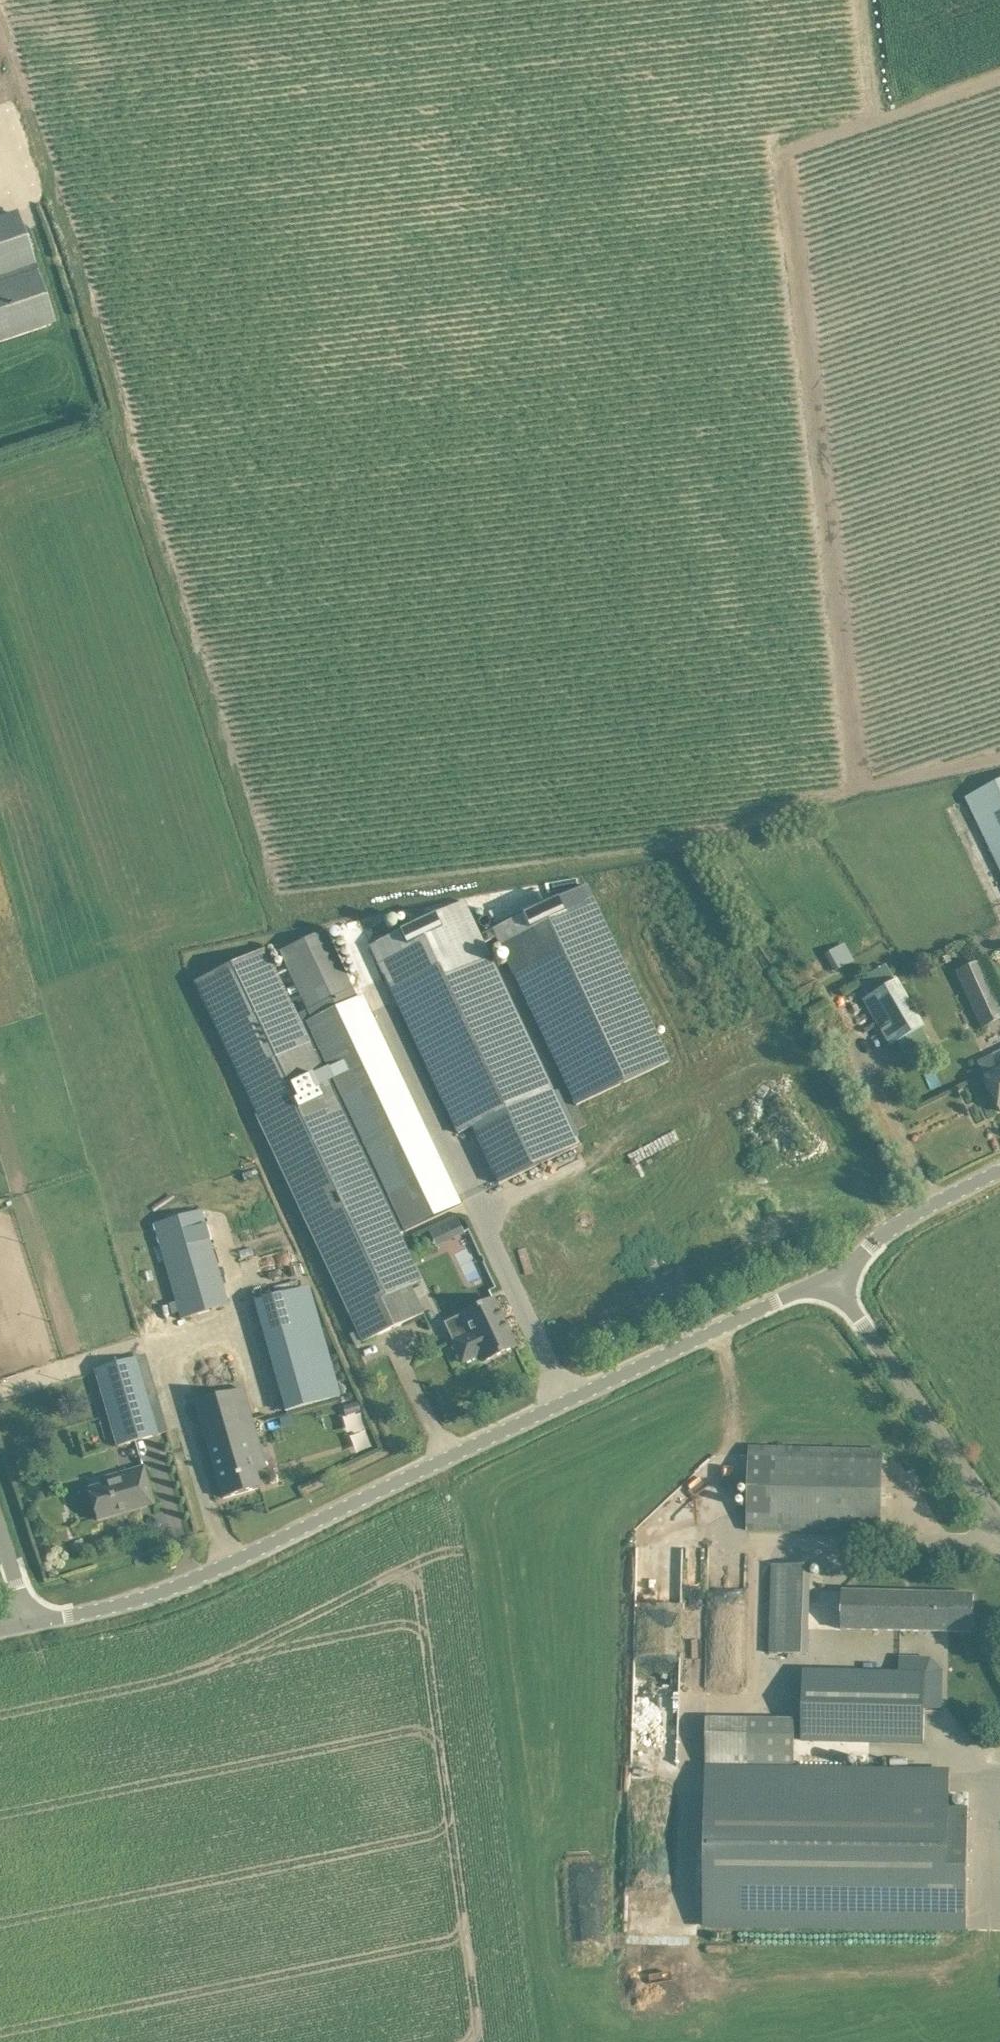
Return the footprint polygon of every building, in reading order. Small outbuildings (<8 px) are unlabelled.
[(0,112),(0,196),(38,183),(13,107),(0,112)] [(56,323),(18,211),(0,217),(0,342),(56,323)] [(968,798),(999,866),(999,783),(968,798)] [(585,885),(478,935),(482,943),(495,937),(574,1105),(611,1088),(670,1060),(647,1012),(587,884),(585,885)] [(386,937),(369,945),(456,1133),(471,1126),(498,1183),(531,1167),(579,1145),(578,1143),(551,1089),(482,943),(478,935),(463,901),(386,937)] [(325,930),(279,953),(311,1020),(330,1061),(335,1072),(338,1078),(402,1215),(409,1212),(416,1228),(457,1209),(378,1039),(358,998),(357,998),(325,930)] [(839,946),(824,954),(833,970),(848,962),(839,946)] [(265,948),(193,982),(257,1116),(364,1342),(394,1327),(423,1314),(416,1298),(410,1286),(421,1281),(399,1236),(410,1231),(416,1228),(409,1212),(402,1215),(392,1220),(327,1083),(338,1078),(335,1072),(324,1076),(265,948)] [(999,1018),(999,1000),(981,960),(956,972),(982,1026),(999,1018)] [(891,1045),(897,1041),(904,1055),(928,1041),(921,1027),(922,1026),(895,980),(895,981),(884,963),(856,981),(866,998),(864,999),(891,1045)] [(997,1053),(978,1062),(984,1074),(984,1075),(999,1108),(999,1060),(997,1053)] [(200,1210),(154,1224),(176,1301),(170,1303),(172,1312),(179,1310),(181,1318),(228,1305),(200,1210)] [(446,1230),(432,1230),(431,1254),(446,1254),(446,1230)] [(340,1395),(308,1285),(254,1301),(286,1411),(340,1395)] [(484,1361),(515,1346),(493,1299),(461,1313),(470,1332),(452,1340),(462,1362),(480,1354),(484,1361)] [(119,1445),(161,1433),(139,1357),(97,1369),(119,1445)] [(219,1483),(223,1498),(260,1488),(251,1455),(261,1452),(243,1388),(196,1402),(211,1455),(219,1483)] [(358,1401),(343,1406),(345,1414),(361,1410),(358,1401)] [(747,1530),(881,1533),(883,1450),(749,1446),(747,1530)] [(97,1520),(154,1503),(143,1466),(122,1472),(124,1479),(88,1489),(97,1520)] [(772,1563),(769,1652),(797,1653),(808,1653),(811,1565),(772,1563)] [(841,1629),(953,1631),(973,1632),(974,1594),(842,1592),(841,1629)] [(678,1760),(681,1635),(647,1635),(646,1651),(635,1650),(632,1759),(678,1760)] [(803,1672),(802,1740),(924,1743),(925,1709),(925,1675),(899,1674),(803,1672)] [(794,1719),(707,1718),(706,1766),(794,1767),(794,1719)] [(706,1769),(704,1925),(724,1925),(967,1929),(968,1808),(949,1808),(950,1772),(837,1771),(706,1769)]
